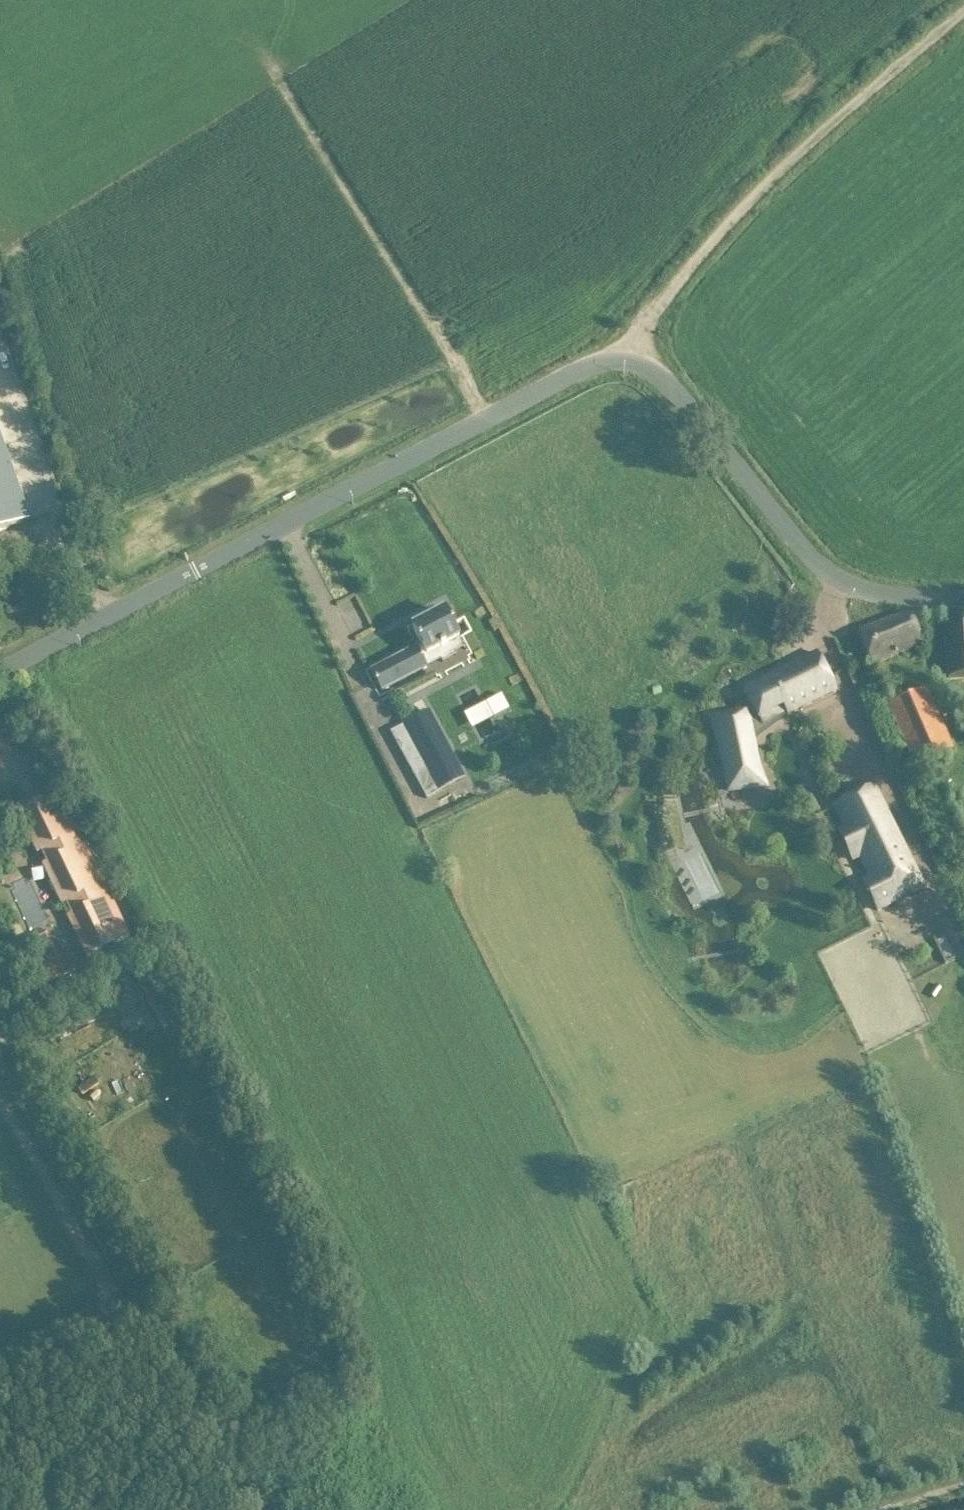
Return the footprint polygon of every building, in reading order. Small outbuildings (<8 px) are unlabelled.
[(30,520),(0,436),(0,530),(30,520)] [(459,638),(444,611),(413,628),(422,645),(372,672),(382,691),(427,667),(422,657),(427,654),(427,655),(441,648),(441,649),(446,646),(459,638)] [(910,612),(859,632),(871,662),(885,657),(922,643),(914,621),(910,612)] [(454,620),(458,635),(469,632),(465,617),(454,620)] [(946,619),(949,677),(963,676),(963,618),(946,619)] [(835,690),(817,653),(744,689),(753,708),(747,711),(747,710),(735,712),(726,713),(717,714),(712,714),(709,714),(711,719),(713,724),(714,728),(716,735),(718,741),(720,748),(721,753),(723,765),(725,776),(728,791),(762,784),(755,752),(753,738),(787,713),(788,714),(835,690)] [(927,689),(888,706),(914,767),(953,750),(927,689)] [(451,753),(414,773),(426,796),(464,776),(451,753)] [(61,792),(18,812),(37,853),(41,851),(47,862),(42,864),(62,905),(66,903),(72,914),(67,916),(87,957),(130,937),(111,896),(106,898),(101,887),(105,885),(86,844),(82,846),(76,835),(81,833),(61,792)] [(845,800),(834,806),(845,828),(859,856),(870,878),(863,881),(877,910),(924,887),(882,802),(853,816),(845,800)] [(683,852),(679,831),(659,835),(663,856),(683,852)] [(13,881),(23,913),(40,907),(31,876),(13,881)] [(69,958),(40,971),(46,986),(76,972),(69,958)]
